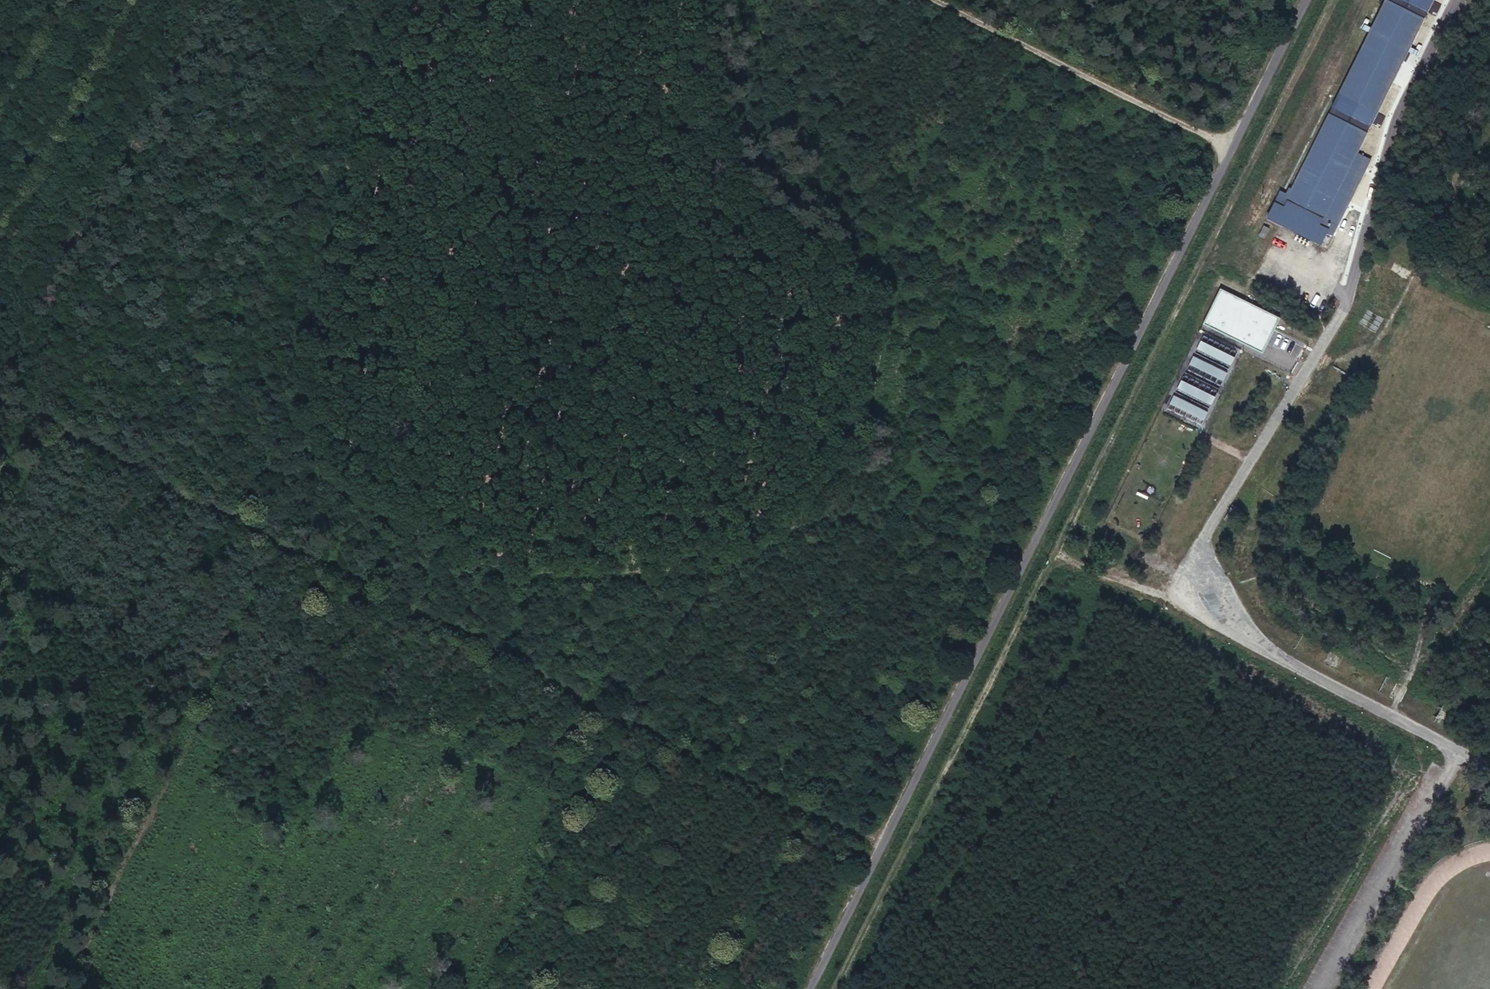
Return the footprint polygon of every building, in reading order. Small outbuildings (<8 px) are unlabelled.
[(1280,188),(1271,184),(1254,218),(1273,226),(1278,218),(1336,245),(1347,221),(1333,214),(1339,200),(1355,208),(1382,153),(1362,144),(1434,0),(1375,0),(1280,188)] [(1265,351),(1279,315),(1218,292),(1204,328),(1265,351)] [(1204,424),(1236,349),(1227,346),(1225,352),(1199,341),(1169,410),(1204,424)]
